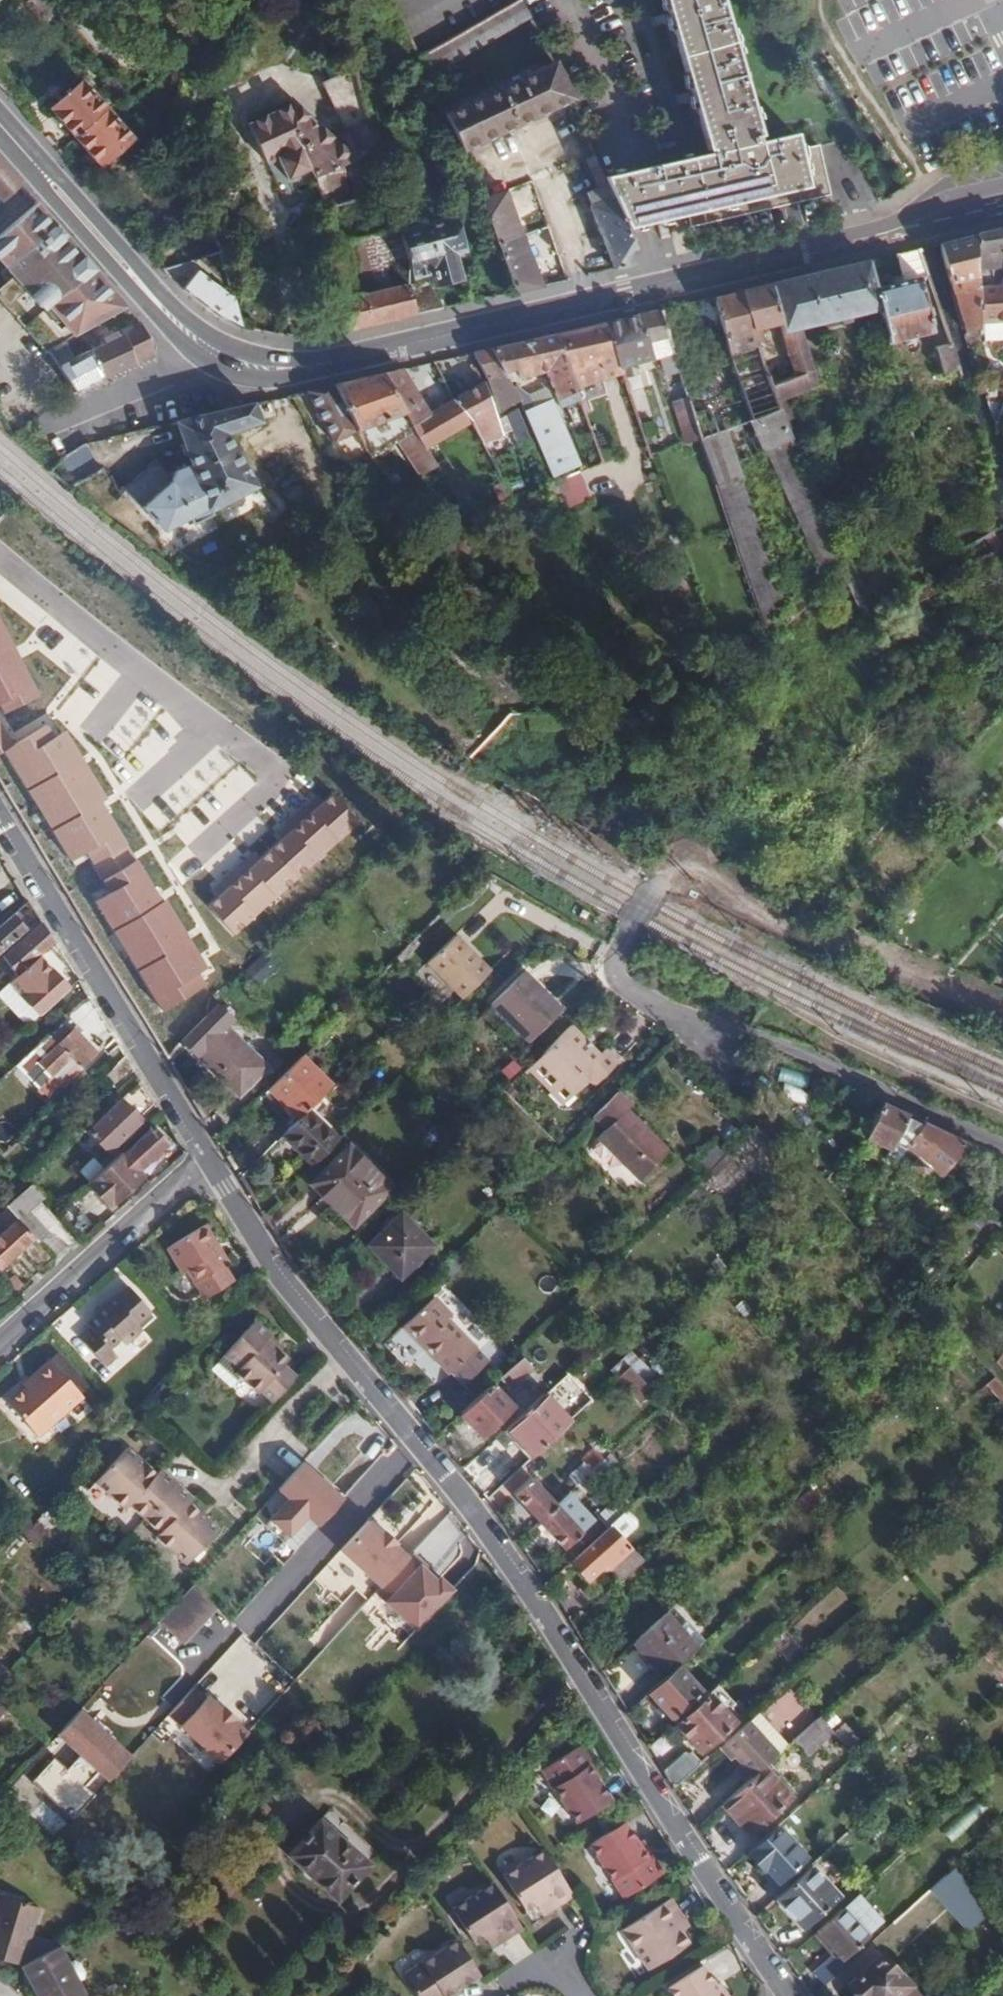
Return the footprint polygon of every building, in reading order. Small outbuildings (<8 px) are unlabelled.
[(423,78),(530,19),(519,0),(518,0),(414,58),(423,78)] [(792,134),(757,142),(717,0),(668,0),(712,153),(641,169),(606,178),(630,228),(665,219),(691,213),(694,224),(828,194),(818,146),(797,151),(792,134)] [(552,63),(441,118),(458,155),(571,99),(552,63)] [(355,76),(325,90),(334,113),(362,101),(355,76)] [(51,110),(76,138),(106,112),(82,84),(51,110)] [(311,170),(316,179),(380,149),(368,125),(335,140),(292,104),(245,126),(266,165),(278,160),(287,181),(311,170)] [(106,112),(76,138),(101,167),(130,141),(106,112)] [(380,149),(316,179),(345,332),(381,323),(414,315),(409,287),(398,233),(380,149)] [(630,228),(606,178),(595,154),(588,158),(597,178),(582,183),(586,194),(584,195),(614,272),(629,269),(636,257),(642,255),(630,228)] [(0,163),(0,200),(2,202),(20,185),(0,163)] [(495,246),(521,235),(504,192),(479,202),(495,246)] [(63,340),(127,309),(72,244),(37,203),(0,235),(0,252),(9,263),(4,267),(13,276),(0,286),(0,301),(43,353),(44,351),(63,340)] [(449,219),(398,233),(409,287),(414,315),(443,309),(438,283),(459,279),(451,253),(459,250),(449,219)] [(975,235),(976,262),(994,260),(999,288),(977,289),(978,327),(1002,325),(1002,228),(988,232),(975,235)] [(190,237),(199,261),(221,255),(211,230),(190,237)] [(521,235),(495,246),(513,293),(543,287),(521,235)] [(976,262),(975,235),(954,240),(938,245),(967,337),(978,335),(978,327),(977,289),(976,262)] [(928,277),(917,249),(894,254),(901,282),(874,287),(879,307),(887,343),(935,333),(920,279),(928,277)] [(879,307),(874,287),(867,259),(805,274),(766,283),(779,322),(790,358),(796,376),(772,384),(776,395),(817,383),(799,327),(879,307)] [(198,272),(182,289),(206,309),(213,315),(243,334),(233,298),(198,272)] [(779,322),(766,283),(751,287),(739,290),(752,328),(779,322)] [(696,299),(661,308),(675,352),(691,399),(699,425),(765,625),(786,608),(728,429),(756,420),(825,574),(845,557),(782,413),(776,395),(772,384),(765,364),(752,328),(739,290),(696,299)] [(675,352),(661,308),(623,317),(603,322),(619,365),(675,352)] [(619,365),(603,322),(579,328),(554,333),(573,385),(622,375),(619,365)] [(94,350),(86,353),(100,380),(155,358),(139,325),(119,333),(119,338),(100,347),(97,342),(92,344),(94,350)] [(518,341),(471,352),(487,381),(497,413),(520,404),(523,414),(552,399),(546,388),(517,401),(511,380),(515,378),(514,367),(517,367),(520,375),(546,370),(560,407),(579,401),(573,385),(554,333),(518,341)] [(74,394),(100,380),(86,353),(76,358),(63,340),(44,351),(74,394)] [(962,378),(951,345),(937,349),(944,373),(957,379),(962,378)] [(765,364),(772,384),(796,376),(790,358),(765,364)] [(391,370),(381,372),(425,448),(469,425),(454,399),(426,413),(403,368),(391,370)] [(350,379),(332,383),(352,434),(359,453),(395,440),(405,458),(425,448),(381,372),(350,379)] [(332,383),(307,389),(328,443),(352,434),(332,383)] [(481,383),(454,399),(469,425),(478,444),(497,435),(481,383)] [(604,395),(580,403),(600,460),(625,452),(604,395)] [(699,425),(691,399),(678,403),(687,429),(699,425)] [(191,466),(166,473),(155,459),(125,488),(162,531),(252,484),(226,436),(260,422),(251,401),(176,420),(185,447),(183,450),(182,453),(184,456),(189,459),(191,466)] [(84,444),(58,462),(71,487),(98,471),(84,444)] [(445,463),(435,467),(445,484),(454,479),(445,463)] [(996,525),(983,534),(995,552),(1002,548),(1002,535),(996,525)] [(995,552),(1002,563),(1002,548),(995,552)] [(786,608),(765,625),(774,635),(839,578),(866,625),(942,591),(937,578),(874,608),(845,557),(825,574),(786,608)] [(42,923),(34,911),(20,923),(14,917),(0,930),(0,960),(14,947),(42,923)] [(20,981),(57,949),(45,929),(6,964),(20,981)] [(457,934),(427,963),(462,999),(492,969),(457,934)] [(39,1018),(69,990),(56,976),(68,965),(57,949),(20,981),(14,987),(21,995),(34,983),(40,990),(26,1003),(39,1018)] [(525,968),(494,999),(531,1035),(562,1004),(525,968)] [(215,1004),(207,1012),(179,1040),(194,1055),(196,1053),(235,1092),(262,1065),(222,1026),(229,1019),(215,1004)] [(97,1049),(110,1035),(94,1009),(26,1079),(36,1090),(48,1077),(50,1079),(71,1059),(76,1064),(80,1069),(97,1052),(97,1049)] [(600,1053),(570,1023),(566,1027),(595,1056),(600,1053)] [(595,1056),(566,1027),(526,1067),(550,1091),(559,1083),(572,1095),(586,1080),(593,1086),(618,1061),(605,1048),(600,1053),(595,1056)] [(315,1099),(329,1084),(297,1055),(288,1064),(264,1089),(295,1119),(315,1099)] [(114,1091),(133,1072),(123,1056),(102,1077),(114,1091)] [(56,1085),(76,1064),(71,1059),(50,1079),(56,1085)] [(563,1104),(572,1095),(559,1083),(550,1091),(563,1104)] [(122,1102),(89,1132),(109,1153),(142,1123),(140,1121),(155,1107),(141,1084),(122,1102)] [(347,1130),(315,1099),(295,1119),(292,1122),(324,1154),(347,1130)] [(865,1139),(890,1151),(909,1115),(883,1105),(865,1139)] [(632,1107),(599,1138),(640,1180),(673,1148),(632,1107)] [(886,1160),(894,1165),(923,1123),(909,1115),(890,1151),(886,1160)] [(940,1176),(965,1144),(923,1123),(894,1165),(903,1171),(908,1164),(925,1175),(929,1170),(940,1176)] [(167,1144),(151,1127),(86,1188),(105,1208),(111,1205),(112,1206),(144,1177),(138,1171),(167,1144)] [(349,1145),(308,1186),(321,1199),(325,1195),(354,1224),(392,1186),(349,1145)] [(908,1164),(903,1171),(920,1182),(925,1175),(908,1164)] [(44,1198),(33,1184),(20,1198),(31,1211),(44,1198)] [(31,1211),(20,1198),(0,1217),(0,1224),(8,1233),(0,1240),(0,1268),(33,1239),(38,1244),(51,1233),(31,1211)] [(398,1214),(367,1245),(399,1278),(431,1246),(398,1214)] [(203,1223),(164,1246),(178,1271),(183,1268),(200,1298),(230,1280),(220,1264),(224,1261),(203,1223)] [(88,1330),(78,1339),(105,1368),(115,1359),(107,1351),(118,1341),(123,1346),(139,1332),(134,1326),(148,1313),(126,1288),(112,1301),(110,1298),(93,1313),(96,1315),(84,1325),(88,1330)] [(428,1303),(401,1329),(457,1388),(485,1362),(428,1303)] [(282,1366),(287,1361),(266,1342),(269,1338),(253,1323),(223,1356),(238,1371),(235,1374),(257,1395),(260,1392),(272,1402),(295,1377),(282,1366)] [(994,1362),(1002,1372),(1002,1352),(994,1362)] [(528,1367),(518,1357),(496,1378),(506,1388),(528,1367)] [(51,1362),(32,1378),(36,1382),(25,1391),(9,1406),(40,1440),(69,1414),(66,1411),(81,1397),(51,1362)] [(652,1390),(629,1365),(617,1377),(639,1401),(652,1390)] [(993,1376),(985,1384),(1001,1403),(1002,1402),(1002,1388),(993,1376)] [(36,1382),(32,1378),(22,1387),(25,1391),(36,1382)] [(487,1386),(457,1416),(478,1438),(509,1409),(487,1386)] [(569,1422),(543,1393),(505,1428),(532,1457),(569,1422)] [(84,1400),(81,1397),(66,1411),(69,1414),(84,1400)] [(124,1514),(139,1527),(174,1488),(159,1473),(154,1478),(125,1453),(90,1491),(121,1518),(124,1514)] [(610,1468),(603,1460),(590,1472),(575,1486),(582,1494),(610,1468)] [(575,1486),(590,1472),(582,1463),(567,1478),(575,1486)] [(341,1501),(299,1464),(276,1490),(286,1499),(269,1519),(288,1536),(306,1516),(318,1527),(341,1501)] [(512,1493),(538,1521),(554,1506),(528,1478),(512,1493)] [(186,1508),(190,1502),(174,1488),(139,1527),(155,1542),(152,1546),(180,1573),(215,1534),(186,1508)] [(554,1506),(538,1521),(563,1548),(580,1533),(554,1506)] [(335,1551),(377,1589),(407,1556),(365,1518),(335,1551)] [(610,1574),(630,1555),(606,1528),(569,1562),(586,1581),(602,1566),(610,1574)] [(371,1598),(412,1635),(453,1590),(412,1553),(371,1598)] [(639,1564),(630,1555),(610,1574),(619,1584),(639,1564)] [(158,1622),(181,1643),(215,1606),(191,1585),(158,1622)] [(695,1649),(664,1614),(631,1644),(662,1679),(677,1666),(690,1654),(695,1649)] [(677,1666),(662,1679),(646,1693),(669,1720),(700,1691),(677,1666)] [(732,1722),(707,1694),(674,1723),(700,1752),(732,1722)] [(178,1726),(220,1762),(247,1731),(204,1695),(178,1726)] [(77,1712),(53,1740),(105,1784),(129,1756),(77,1712)] [(779,1753),(748,1718),(723,1741),(734,1753),(754,1775),(762,1768),(779,1753)] [(829,1731),(817,1718),(794,1739),(806,1752),(829,1731)] [(734,1753),(723,1741),(719,1745),(730,1757),(734,1753)] [(577,1749),(598,1783),(603,1780),(582,1746),(577,1749)] [(611,1805),(598,1783),(577,1749),(542,1771),(576,1827),(611,1805)] [(683,1750),(662,1770),(673,1787),(699,1762),(690,1752),(683,1750)] [(787,1797),(762,1768),(754,1775),(722,1805),(736,1820),(739,1817),(751,1829),(787,1797)] [(330,1809),(285,1853),(333,1900),(377,1855),(330,1809)] [(774,1827),(744,1854),(760,1872),(763,1870),(768,1877),(761,1883),(774,1898),(809,1866),(774,1827)] [(624,1901),(659,1879),(638,1846),(627,1829),(592,1851),(624,1901)] [(547,1861),(530,1835),(489,1861),(511,1896),(523,1889),(527,1895),(536,1889),(539,1894),(560,1881),(547,1861)] [(638,1846),(659,1879),(664,1876),(644,1843),(638,1846)] [(836,1896),(809,1866),(774,1898),(801,1928),(836,1896)] [(498,1945),(520,1931),(490,1884),(450,1910),(472,1943),(481,1937),(486,1945),(495,1940),(498,1945)] [(530,1900),(539,1894),(536,1889),(527,1895),(530,1900)] [(929,1890),(897,1920),(892,1924),(910,1944),(948,1911),(929,1890)] [(28,1935),(35,1906),(0,1896),(0,1960),(20,1966),(28,1935)] [(880,1923),(855,1896),(815,1933),(834,1956),(814,1974),(824,1986),(845,1967),(839,1961),(880,1923)] [(688,1947),(680,1935),(676,1928),(684,1923),(671,1901),(621,1933),(647,1974),(688,1947)] [(676,1928),(680,1935),(689,1930),(684,1923),(676,1928)] [(21,1965),(61,1944),(28,1935),(20,1966),(21,1965)] [(490,1950),(498,1945),(495,1940),(486,1945),(490,1950)] [(479,1977),(456,1942),(402,1976),(415,1995),(448,1995),(457,1990),(479,1977)] [(61,1944),(21,1965),(38,1995),(78,1995),(77,1995),(86,1991),(79,1978),(69,1960),(61,1944)] [(907,1985),(881,1955),(848,1985),(858,1995),(895,1995),(907,1985)] [(76,1957),(69,1960),(79,1978),(85,1975),(87,1969),(81,1959),(76,1957)] [(714,1988),(701,1968),(667,1989),(671,1995),(719,1995),(714,1988)] [(719,1995),(728,1995),(720,1984),(714,1988),(719,1995)] [(907,1985),(895,1995),(917,1995),(907,1985)]
